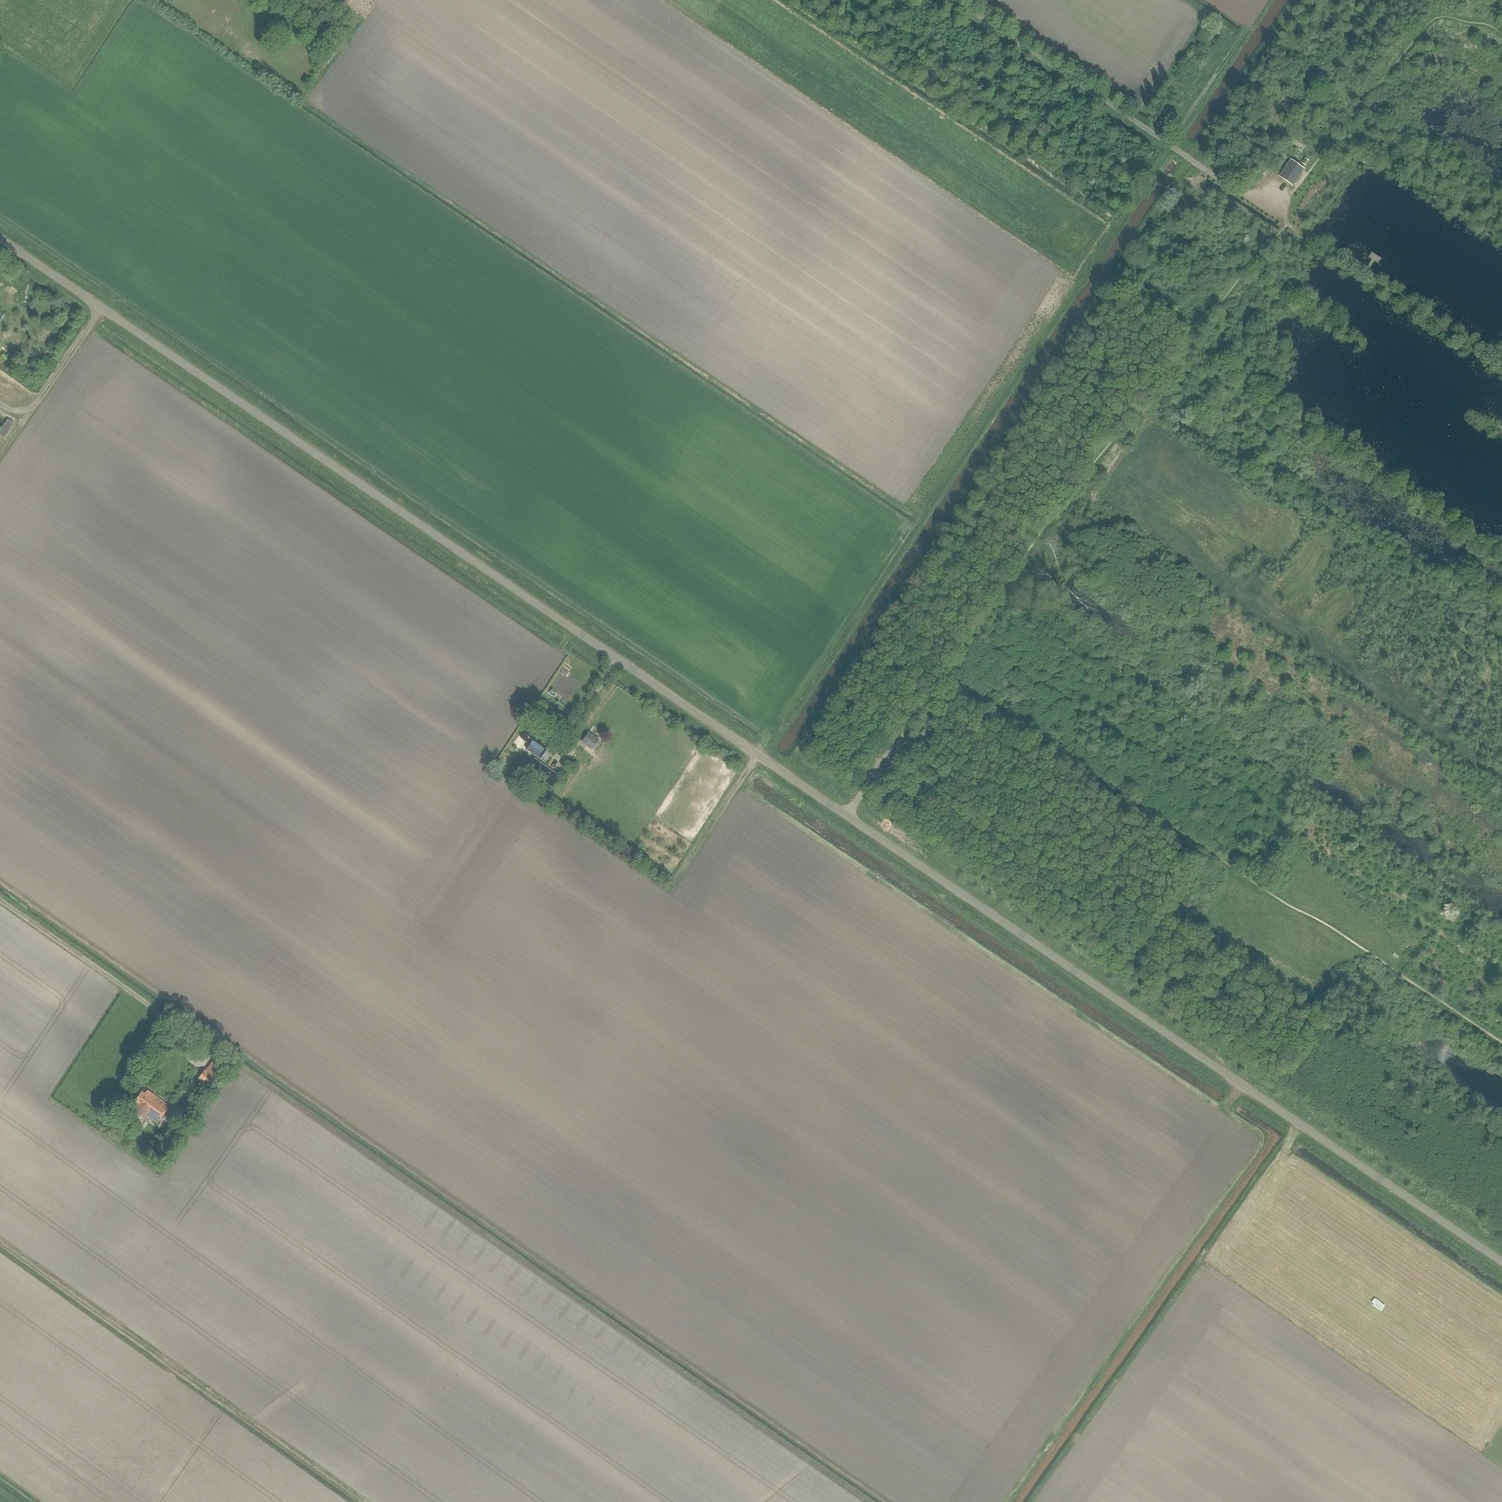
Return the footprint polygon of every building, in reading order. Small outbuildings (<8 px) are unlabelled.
[(317,38),(324,42),(333,27),(327,23),(317,38)] [(1279,176),(1293,186),(1304,169),(1290,160),(1279,176)] [(5,438),(14,422),(2,415),(0,419),(0,435),(5,438)] [(552,741),(531,727),(523,738),(530,743),(527,747),(532,751),(532,752),(540,758),(552,741)] [(599,741),(589,733),(583,740),(593,748),(599,741)] [(551,787),(559,777),(534,760),(527,770),(551,787)] [(148,1062),(157,1068),(167,1050),(163,1047),(160,1052),(156,1049),(148,1062)] [(213,1059),(205,1070),(216,1079),(224,1068),(213,1059)] [(213,1081),(202,1073),(196,1081),(207,1089),(213,1081)] [(147,1114),(159,1122),(170,1106),(147,1090),(145,1093),(142,1091),(136,1100),(139,1102),(134,1109),(140,1113),(139,1114),(145,1118),(147,1114)]
